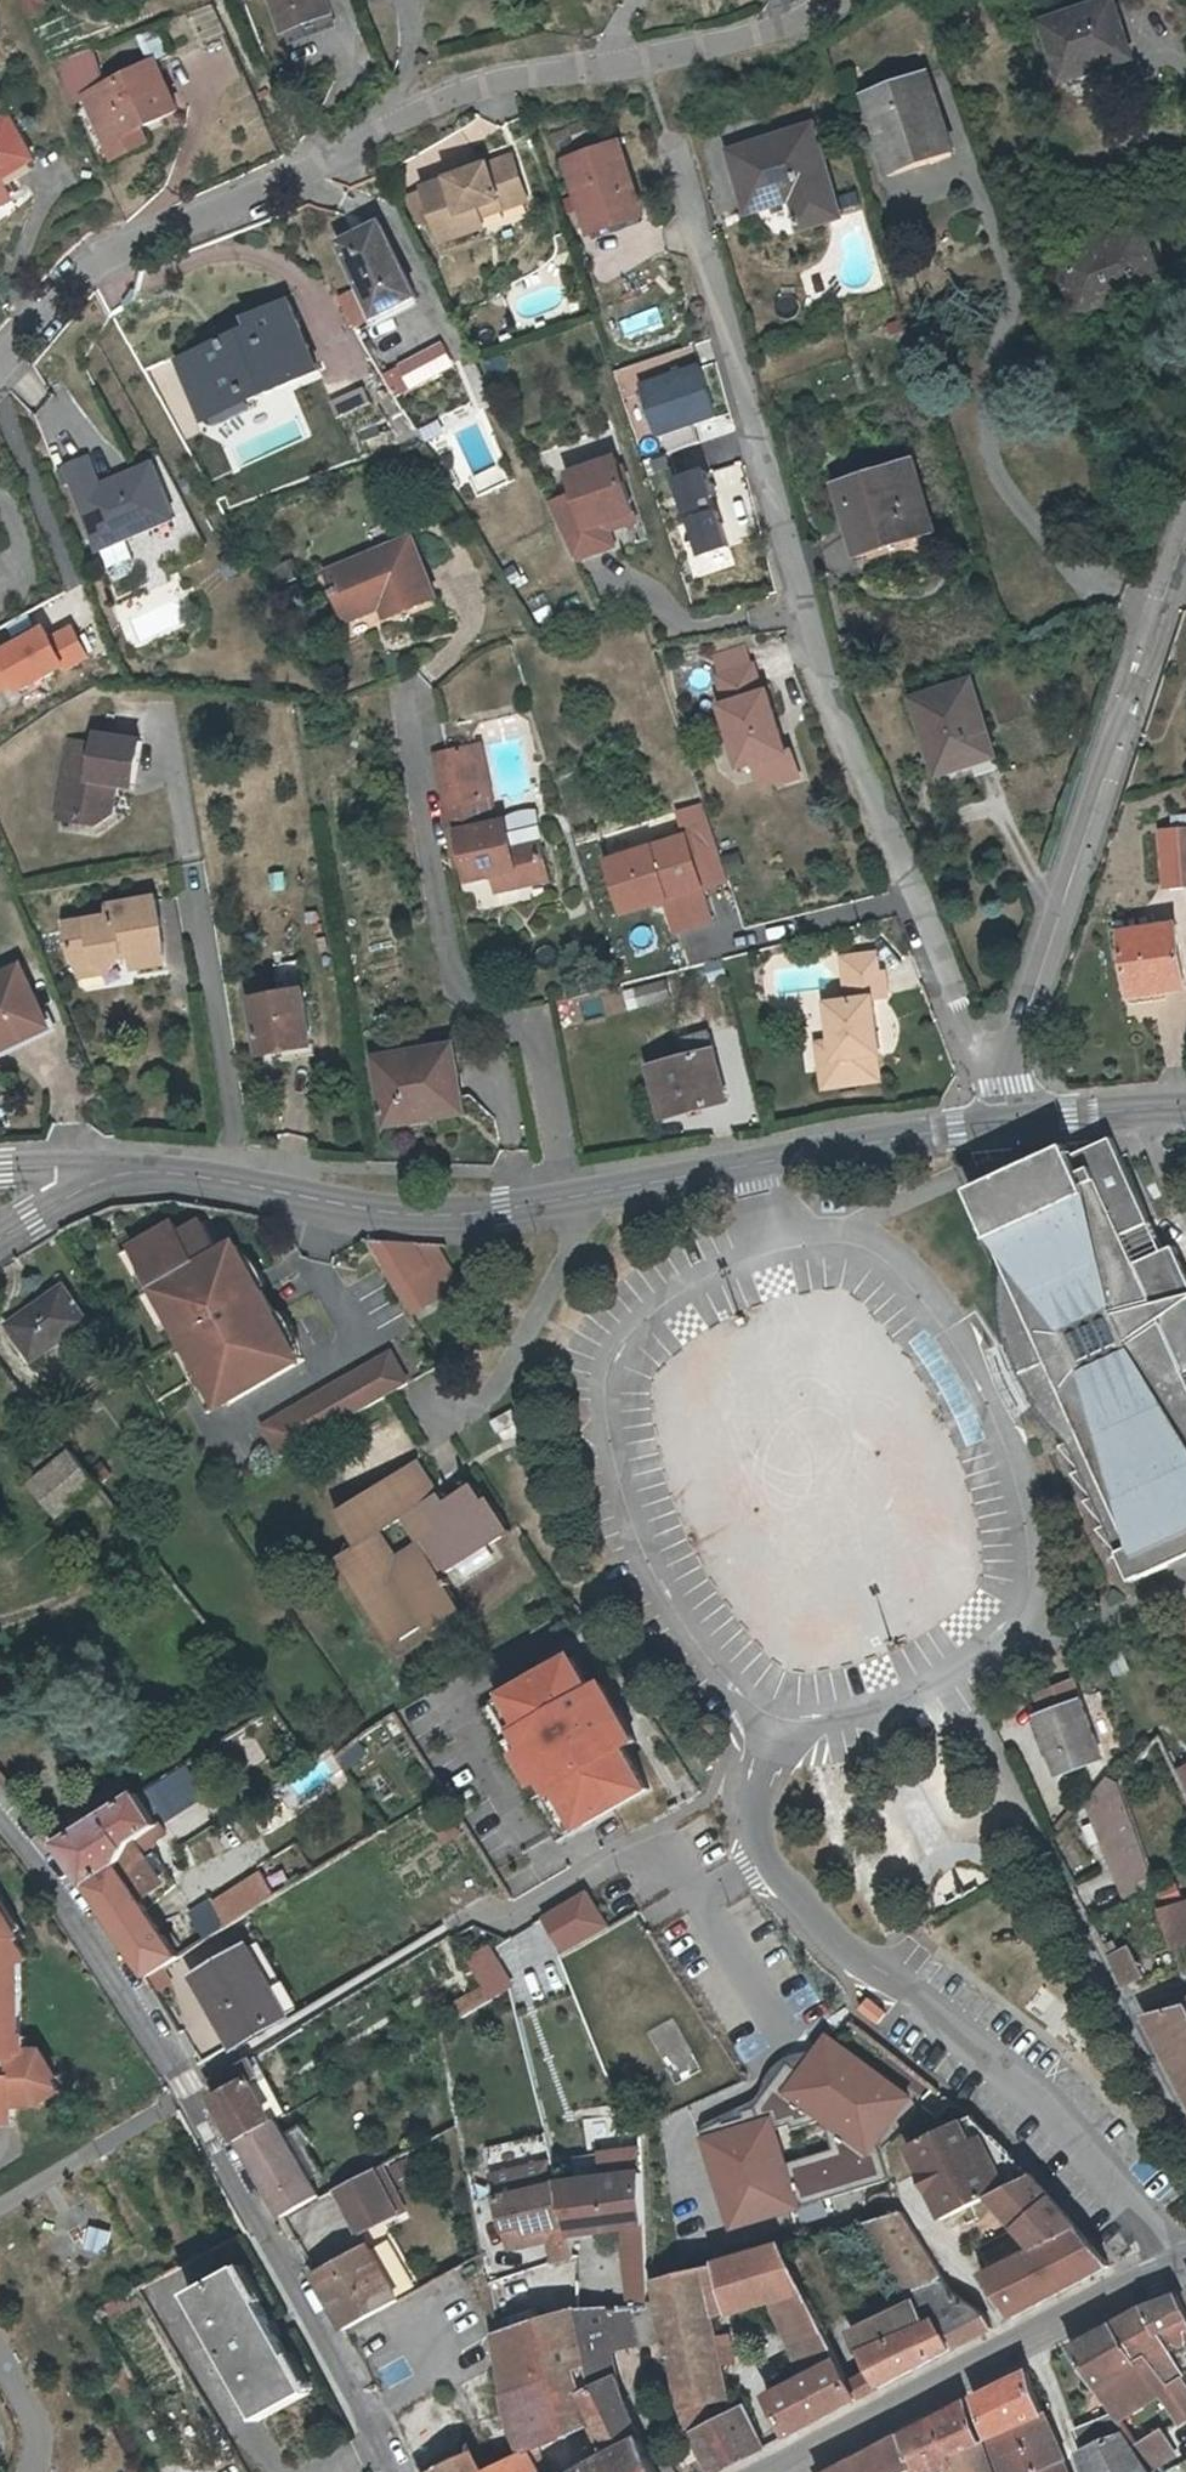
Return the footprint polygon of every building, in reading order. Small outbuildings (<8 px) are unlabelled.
[(32,19),(51,12),(46,0),(24,0),(32,19)] [(294,38),(340,22),(332,0),(279,0),(294,38)] [(1033,18),(1055,87),(1132,62),(1112,0),(1089,0),(1033,18)] [(107,127),(144,109),(174,94),(152,49),(104,71),(93,46),(79,52),(61,59),(72,86),(85,80),(107,127)] [(922,73),(860,94),(884,162),(920,149),(923,157),(949,149),(922,73)] [(151,124),(144,109),(107,127),(113,142),(151,124)] [(0,128),(0,182),(35,162),(12,121),(0,128)] [(745,208),(790,196),(799,226),(833,217),(807,126),(728,148),(745,208)] [(626,141),(575,157),(594,220),(623,212),(625,218),(647,212),(626,141)] [(515,153),(426,182),(443,236),(485,223),(483,212),(528,199),(515,153)] [(1142,218),(1058,249),(1078,305),(1162,274),(1142,218)] [(390,225),(350,243),(385,318),(425,301),(390,225)] [(354,290),(340,298),(358,330),(373,321),(354,290)] [(179,360),(208,424),(328,371),(295,298),(253,317),(257,326),(179,360)] [(446,343),(388,374),(402,401),(461,370),(446,343)] [(702,366),(644,383),(661,435),(718,417),(702,366)] [(122,531),(171,510),(154,464),(100,485),(89,456),(65,465),(96,542),(98,541),(122,531)] [(903,456),(839,478),(863,546),(927,524),(903,456)] [(611,548),(605,533),(603,525),(628,515),(607,463),(562,481),(553,461),(527,471),(572,564),(611,548)] [(716,470),(685,480),(709,554),(740,544),(716,470)] [(174,517),(171,510),(122,531),(125,538),(174,517)] [(632,523),(628,515),(603,525),(605,533),(632,523)] [(125,538),(122,531),(98,541),(113,575),(118,577),(134,571),(136,565),(125,538)] [(410,534),(336,575),(347,595),(342,597),(357,624),(391,606),(397,616),(441,591),(410,534)] [(0,656),(0,708),(98,659),(77,617),(0,656)] [(709,667),(713,679),(730,674),(749,668),(745,655),(709,667)] [(758,695),(749,668),(730,674),(713,679),(723,708),(718,710),(739,769),(752,765),(764,761),(770,759),(784,754),(784,753),(764,693),(758,695)] [(970,685),(914,704),(940,780),(997,760),(970,685)] [(95,741),(70,737),(67,758),(61,807),(77,810),(84,821),(98,823),(115,811),(117,792),(109,790),(111,776),(119,778),(137,780),(142,739),(96,733),(95,741)] [(472,873),(493,869),(497,886),(497,887),(549,875),(541,831),(513,836),(507,808),(494,811),(481,741),(434,749),(456,866),(465,864),(467,874),(472,873)] [(784,754),(770,759),(776,778),(778,784),(798,778),(790,751),(784,753),(784,754)] [(776,778),(770,759),(764,761),(752,765),(759,784),(776,778)] [(117,792),(119,778),(111,776),(109,790),(117,792)] [(688,836),(611,860),(630,920),(671,907),(680,938),(723,925),(713,892),(734,885),(707,802),(680,810),(688,836)] [(60,817),(84,821),(77,810),(61,807),(60,817)] [(1175,827),(1179,883),(1185,883),(1185,826),(1175,827)] [(1179,883),(1175,827),(1163,828),(1163,883),(1179,883)] [(497,886),(493,869),(472,873),(475,890),(497,886)] [(100,959),(108,969),(121,953),(120,949),(131,948),(133,965),(164,961),(155,895),(109,901),(110,912),(66,917),(71,947),(76,962),(100,959)] [(1122,934),(1132,996),(1185,988),(1185,984),(1177,926),(1122,934)] [(825,1089),(883,1080),(878,1056),(883,1055),(874,998),(885,997),(888,992),(885,973),(879,974),(876,953),(843,958),(843,959),(847,987),(848,1001),(828,1003),(833,1041),(836,1059),(820,1061),(825,1089)] [(79,972),(108,969),(100,959),(76,962),(79,972)] [(60,1030),(28,963),(0,976),(0,1058),(60,1030)] [(665,984),(636,992),(640,1009),(670,1001),(665,984)] [(251,1000),(260,1058),(326,1049),(317,990),(251,1000)] [(686,1060),(651,1070),(665,1120),(729,1103),(710,1035),(681,1043),(686,1060)] [(818,1043),(820,1061),(836,1059),(833,1041),(818,1043)] [(388,1127),(435,1119),(432,1103),(462,1098),(453,1051),(376,1065),(388,1127)] [(465,1113),(462,1098),(432,1103),(435,1119),(465,1113)] [(1094,1509),(1115,1531),(1104,1537),(1136,1589),(1141,1587),(1185,1567),(1185,1270),(1178,1253),(1169,1258),(1116,1144),(1102,1150),(1079,1160),(1074,1149),(993,1185),(973,1194),(997,1248),(1008,1259),(1003,1261),(1008,1273),(1006,1292),(1006,1311),(1008,1330),(1012,1348),(1017,1365),(1023,1381),(1032,1397),(1041,1412),(1051,1425),(1063,1437),(1075,1447),(1067,1452),(1087,1469),(1092,1473),(1090,1475),(1084,1480),(1098,1493),(1106,1502),(1103,1504),(1094,1509)] [(189,1383),(207,1413),(229,1399),(231,1402),(297,1363),(295,1361),(254,1293),(247,1281),(227,1247),(217,1253),(198,1222),(177,1235),(170,1224),(129,1249),(145,1274),(136,1279),(147,1297),(155,1292),(175,1325),(204,1374),(189,1383)] [(423,1276),(405,1245),(371,1242),(400,1290),(423,1276)] [(437,1247),(405,1245),(423,1276),(400,1290),(416,1317),(462,1289),(437,1247)] [(64,1289),(9,1327),(33,1361),(87,1323),(64,1289)] [(861,1661),(984,1595),(966,1472),(887,1327),(863,1330),(853,1312),(832,1324),(835,1340),(819,1348),(821,1364),(804,1366),(792,1344),(771,1355),(757,1357),(743,1332),(741,1319),(739,1319),(650,1367),(669,1490),(770,1675),(861,1661)] [(264,1425),(282,1455),(346,1418),(394,1390),(407,1381),(390,1351),(264,1425)] [(33,1484),(59,1515),(99,1488),(90,1477),(71,1454),(33,1484)] [(425,1463),(385,1487),(458,1618),(465,1615),(452,1592),(456,1589),(451,1582),(448,1584),(444,1578),(488,1551),(458,1500),(450,1504),(425,1463)] [(458,1618),(385,1487),(340,1514),(359,1546),(338,1559),(392,1647),(425,1627),(431,1635),(458,1618)] [(488,1551),(516,1535),(495,1501),(488,1505),(478,1488),(458,1500),(488,1551)] [(571,1645),(495,1687),(524,1740),(510,1748),(531,1787),(548,1778),(574,1826),(650,1784),(630,1748),(643,1741),(604,1672),(591,1680),(571,1645)] [(1051,1782),(1101,1764),(1071,1682),(1032,1697),(1041,1719),(1031,1721),(1051,1782)] [(187,1767),(139,1797),(160,1829),(207,1800),(187,1767)] [(1104,1778),(1083,1807),(1122,1903),(1153,1891),(1119,1788),(1104,1778)] [(57,1845),(87,1889),(116,1869),(129,1848),(160,1829),(139,1797),(57,1845)] [(87,1889),(109,1921),(138,1901),(167,1877),(148,1851),(121,1876),(116,1869),(87,1889)] [(260,1875),(213,1905),(226,1927),(231,1924),(274,1896),(260,1875)] [(109,1921),(147,1978),(162,1968),(178,1957),(146,1911),(172,1885),(167,1877),(138,1901),(109,1921)] [(583,1887),(536,1914),(558,1953),(605,1926),(583,1887)] [(1185,1948),(1185,1904),(1156,1913),(1169,1953),(1185,1948)] [(208,1938),(226,1927),(213,1905),(195,1915),(208,1938)] [(15,2113),(15,2105),(41,2105),(60,2093),(55,2081),(46,2068),(51,2064),(44,2051),(31,2051),(24,2051),(23,2037),(21,1964),(26,1961),(17,1946),(21,1942),(24,1941),(5,1908),(0,1911),(0,2113),(15,2113)] [(30,1958),(21,1942),(17,1946),(26,1961),(30,1958)] [(493,1943),(470,1957),(494,1997),(518,1983),(493,1943)] [(1123,1988),(1143,1979),(1141,1975),(1148,1972),(1142,1960),(1135,1964),(1128,1950),(1107,1958),(1123,1988)] [(245,1951),(197,1976),(232,2043),(281,2017),(245,1951)] [(171,1982),(162,1968),(147,1978),(155,1992),(171,1982)] [(493,1998),(485,1985),(454,2002),(461,2016),(493,1998)] [(869,1998),(859,2012),(878,2026),(888,2011),(869,1998)] [(1185,2113),(1185,2021),(1181,2012),(1165,2015),(1137,2021),(1185,2113)] [(749,2114),(702,2129),(729,2228),(888,2181),(873,2130),(906,2097),(825,2037),(802,2074),(788,2064),(749,2114)] [(216,2099),(240,2140),(274,2121),(251,2080),(260,2075),(250,2059),(215,2079),(224,2095),(216,2099)] [(59,2078),(51,2064),(46,2068),(55,2081),(59,2078)] [(283,2116),(260,2075),(251,2080),(274,2121),(278,2119),(283,2116)] [(15,2113),(0,2113),(0,2121),(15,2121),(15,2113)] [(933,2219),(1002,2179),(977,2132),(966,2136),(958,2116),(897,2144),(933,2219)] [(280,2197),(288,2212),(320,2195),(311,2180),(287,2135),(278,2119),(274,2121),(240,2140),(270,2195),(280,2197)] [(297,2130),(287,2135),(311,2180),(322,2174),(297,2130)] [(379,2165),(371,2169),(395,2214),(403,2210),(379,2165)] [(547,2176),(564,2236),(617,2229),(620,2271),(643,2271),(633,2166),(547,2176)] [(395,2214),(371,2169),(336,2187),(359,2232),(362,2231),(385,2219),(395,2214)] [(1024,2247),(1077,2228),(1027,2171),(980,2195),(1024,2247)] [(543,2243),(546,2263),(569,2258),(564,2236),(547,2176),(487,2194),(505,2251),(543,2243)] [(284,2214),(288,2212),(280,2197),(270,2195),(282,2215),(284,2214)] [(861,2223),(905,2297),(841,2329),(870,2386),(989,2328),(981,2314),(946,2289),(898,2210),(861,2223)] [(1077,2228),(1024,2247),(1061,2286),(1106,2263),(1077,2228)] [(773,2239),(707,2260),(712,2316),(774,2300),(799,2295),(773,2239)] [(1005,2316),(1061,2286),(1024,2247),(1001,2255),(975,2269),(1005,2316)] [(400,2299),(370,2248),(318,2276),(348,2329),(400,2299)] [(716,2338),(712,2319),(712,2316),(707,2260),(646,2279),(655,2281),(682,2412),(686,2424),(689,2432),(746,2407),(744,2399),(729,2406),(727,2404),(709,2412),(707,2403),(729,2398),(722,2364),(735,2361),(730,2335),(716,2338)] [(252,2264),(203,2291),(273,2417),(323,2388),(252,2264)] [(646,2303),(643,2271),(620,2271),(624,2299),(646,2303)] [(1106,2319),(1138,2356),(1158,2395),(1184,2373),(1185,2377),(1185,2317),(1171,2289),(1137,2303),(1106,2319)] [(855,2399),(799,2295),(774,2300),(796,2371),(757,2393),(777,2437),(855,2399)] [(580,2307),(562,2313),(587,2388),(603,2380),(580,2307)] [(648,2307),(615,2311),(605,2312),(603,2309),(580,2307),(603,2380),(587,2388),(601,2418),(612,2439),(644,2439),(629,2407),(615,2349),(655,2343),(648,2307)] [(555,2435),(601,2418),(587,2388),(562,2313),(544,2320),(557,2378),(555,2435)] [(1138,2356),(1106,2319),(1062,2343),(1106,2407),(1136,2372),(1129,2360),(1138,2356)] [(492,2364),(511,2392),(557,2378),(544,2320),(485,2333),(492,2364)] [(1118,2422),(1158,2395),(1138,2356),(1129,2360),(1136,2372),(1106,2407),(1109,2414),(1118,2422)] [(473,2421),(499,2409),(511,2392),(492,2364),(455,2384),(473,2421)] [(964,2395),(980,2439),(1037,2413),(1021,2366),(964,2395)] [(1158,2395),(1177,2416),(1179,2415),(1185,2412),(1185,2377),(1184,2373),(1158,2395)] [(511,2449),(524,2450),(555,2435),(557,2378),(511,2392),(499,2409),(511,2449)] [(464,2458),(476,2468),(464,2442),(439,2391),(385,2415),(410,2471),(419,2471),(464,2458)] [(944,2471),(992,2471),(980,2439),(964,2395),(892,2432),(908,2468),(909,2471),(935,2471),(943,2468),(944,2471)] [(689,2432),(712,2471),(715,2471),(764,2446),(746,2407),(689,2432)] [(1044,2410),(1037,2413),(1056,2462),(1064,2458),(1044,2410)] [(992,2471),(1032,2471),(1056,2462),(1037,2413),(980,2439),(992,2471)] [(1140,2443),(1134,2436),(1133,2433),(1118,2422),(1109,2414),(1072,2428),(1083,2447),(1074,2451),(1081,2471),(1149,2471),(1136,2446),(1140,2443)] [(1149,2457),(1170,2443),(1155,2421),(1134,2436),(1140,2443),(1149,2457)] [(908,2468),(892,2432),(815,2471),(896,2471),(908,2468)] [(571,2463),(576,2471),(659,2471),(644,2439),(612,2439),(571,2463)] [(499,2458),(507,2471),(542,2471),(524,2450),(499,2458)] [(464,2458),(419,2471),(471,2471),(464,2458)] [(499,2458),(487,2465),(476,2468),(464,2458),(471,2471),(507,2471),(499,2458)] [(1064,2458),(1056,2462),(1032,2471),(1069,2471),(1064,2458)] [(571,2463),(557,2471),(576,2471),(571,2463)]
